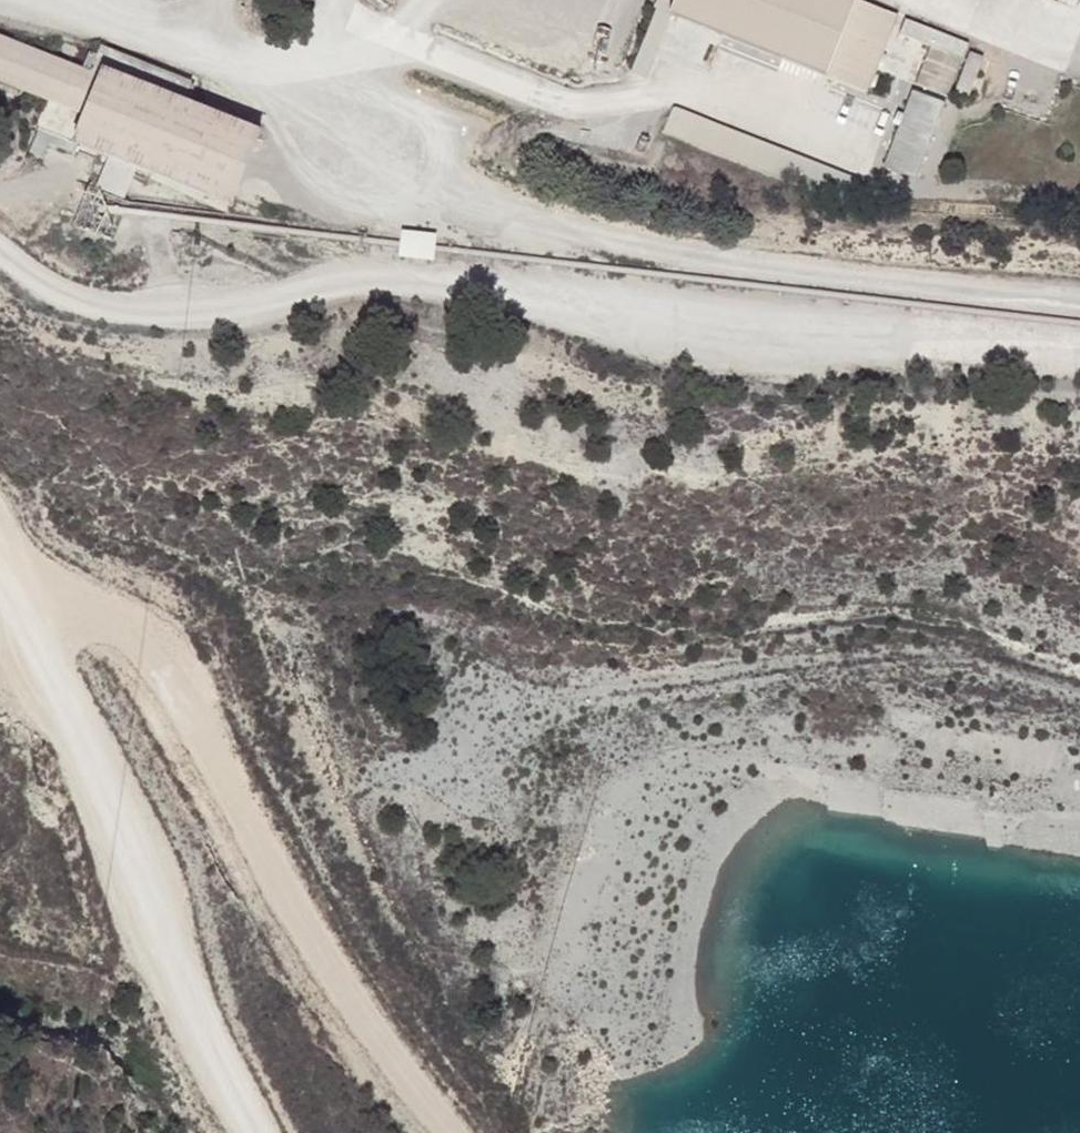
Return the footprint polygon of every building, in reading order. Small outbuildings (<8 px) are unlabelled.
[(837,0),(674,0),(667,18),(819,82),(850,6),(837,0)] [(911,16),(904,30),(933,44),(916,80),(948,95),(972,44),(911,16)] [(86,150),(243,212),(272,136),(195,106),(202,87),(152,68),(145,86),(114,74),(109,84),(0,41),(0,83),(97,122),(86,150)] [(919,175),(948,99),(915,86),(886,162),(919,175)] [(676,103),(666,129),(717,149),(727,122),(676,103)] [(435,235),(398,232),(396,245),(395,260),(432,264),(434,248),(435,235)]
